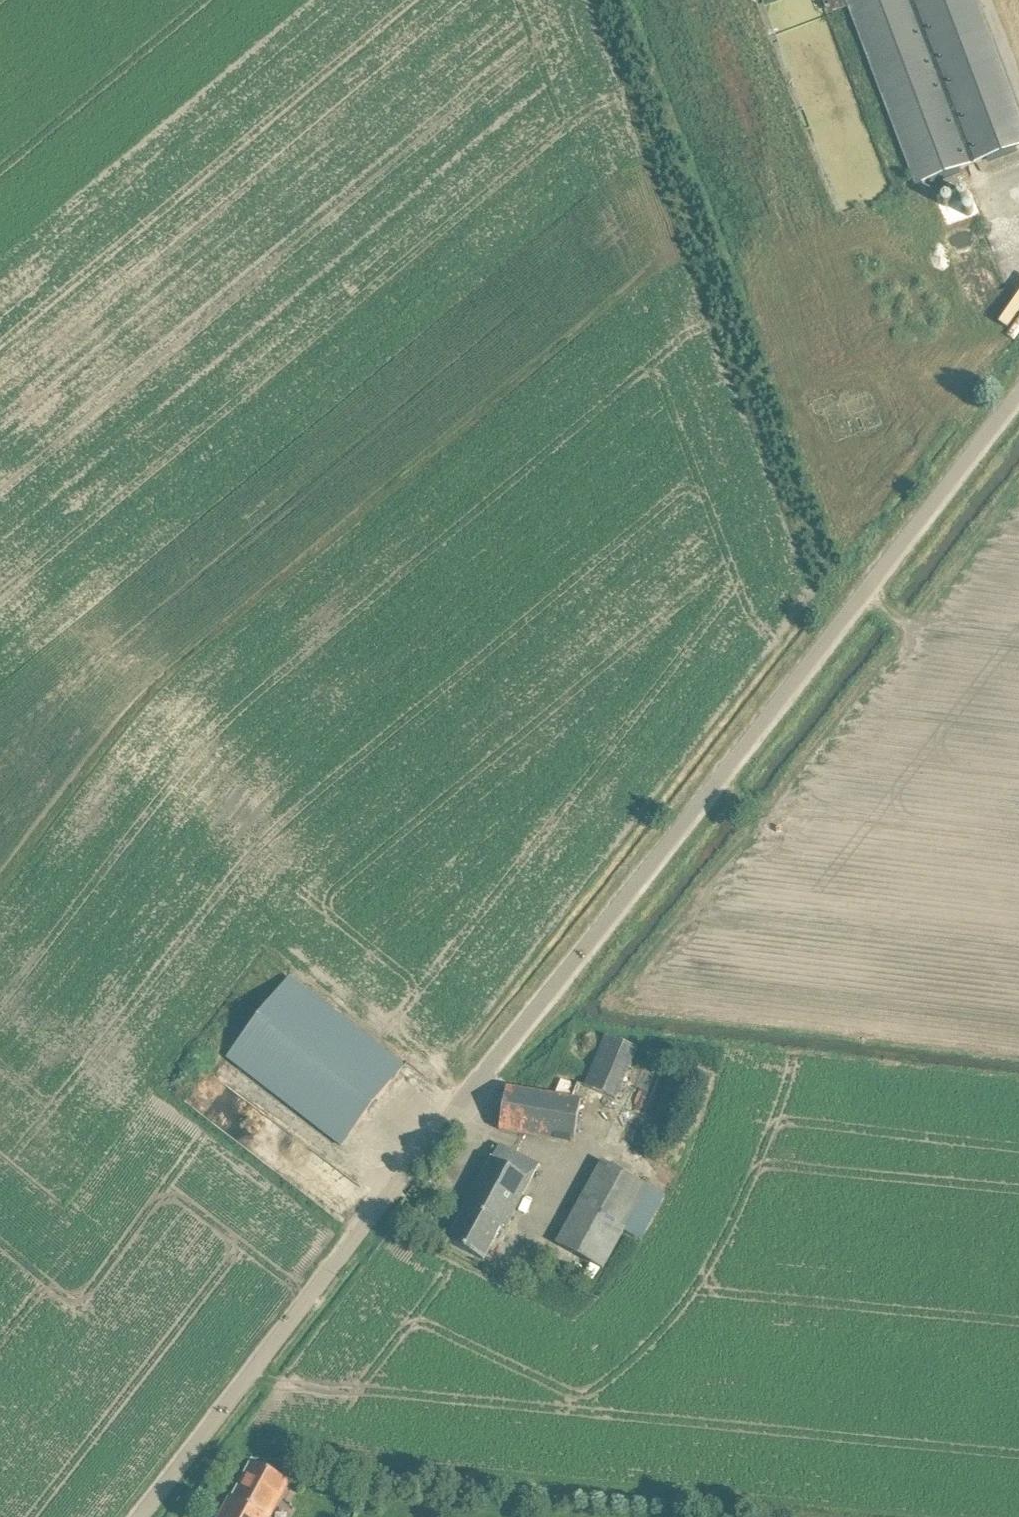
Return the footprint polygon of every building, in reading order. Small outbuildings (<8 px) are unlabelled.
[(828,15),(851,7),(918,184),(1018,146),(1018,121),(973,0),(823,0),(828,15)] [(341,1145),(404,1065),(388,1053),(304,988),(290,977),(245,1035),(227,1057),(242,1068),(326,1133),(341,1145)] [(615,1098),(636,1048),(606,1035),(585,1086),(615,1098)] [(581,1099),(571,1097),(507,1086),(499,1129),(574,1142),(581,1099)] [(538,1165),(517,1154),(500,1144),(492,1159),(492,1158),(448,1240),(483,1258),(502,1223),(506,1225),(538,1165)] [(649,1186),(601,1160),(556,1243),(604,1269),(649,1186)] [(277,1506),(273,1504),(287,1479),(253,1460),(233,1496),(231,1495),(219,1516),(271,1516),(277,1506)]
